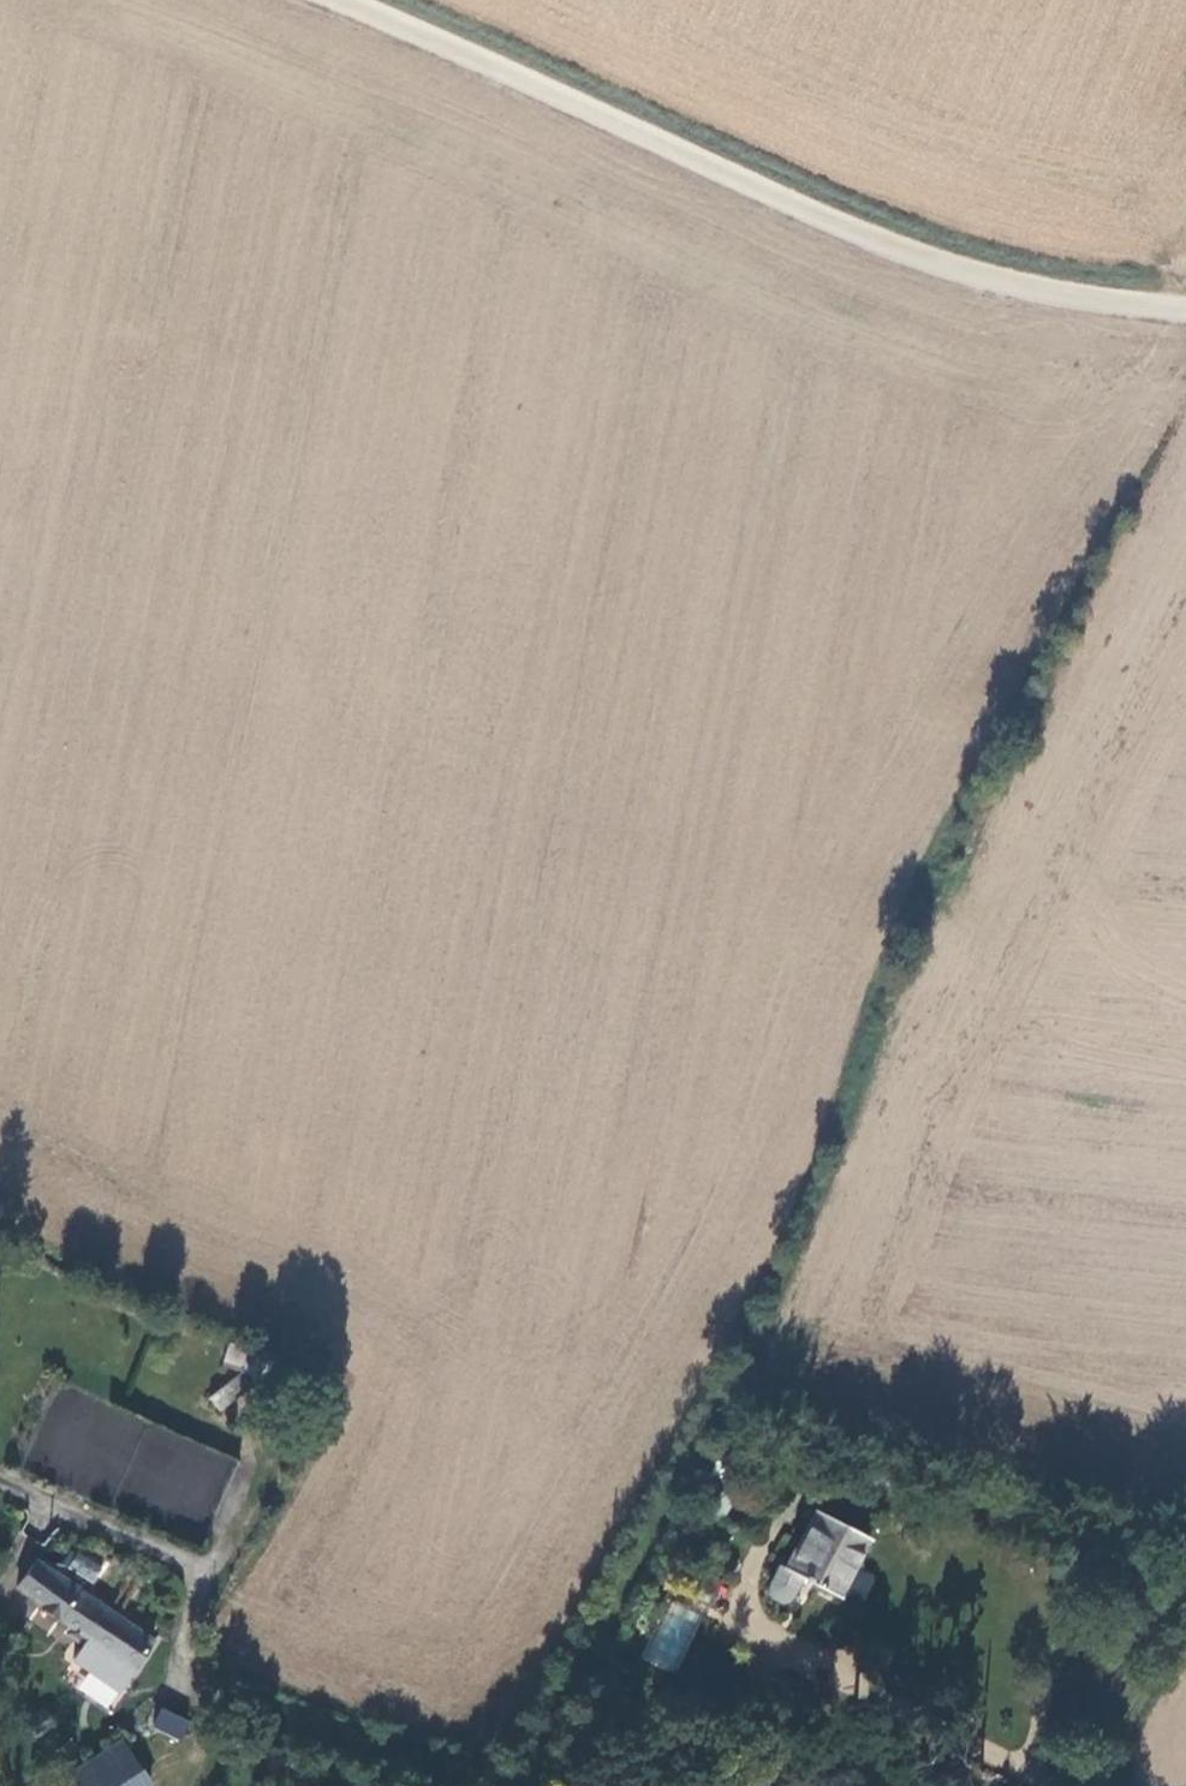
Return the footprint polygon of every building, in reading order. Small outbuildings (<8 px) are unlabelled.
[(286,1380),(227,1355),(218,1376),(278,1403),(286,1380)] [(148,1500),(206,1527),(237,1460),(180,1434),(162,1474),(160,1473),(148,1500)] [(824,1514),(792,1570),(840,1597),(872,1540),(824,1514)] [(18,1591),(137,1671),(161,1637),(40,1559),(18,1591)] [(850,1592),(864,1598),(874,1576),(860,1569),(850,1592)] [(666,1601),(645,1661),(679,1673),(701,1613),(666,1601)] [(834,1693),(853,1694),(855,1650),(836,1649),(834,1693)] [(183,1739),(191,1719),(159,1707),(152,1727),(183,1739)] [(57,1726),(46,1712),(24,1728),(35,1743),(57,1726)] [(71,1776),(77,1785),(112,1785),(141,1768),(124,1742),(71,1776)]
